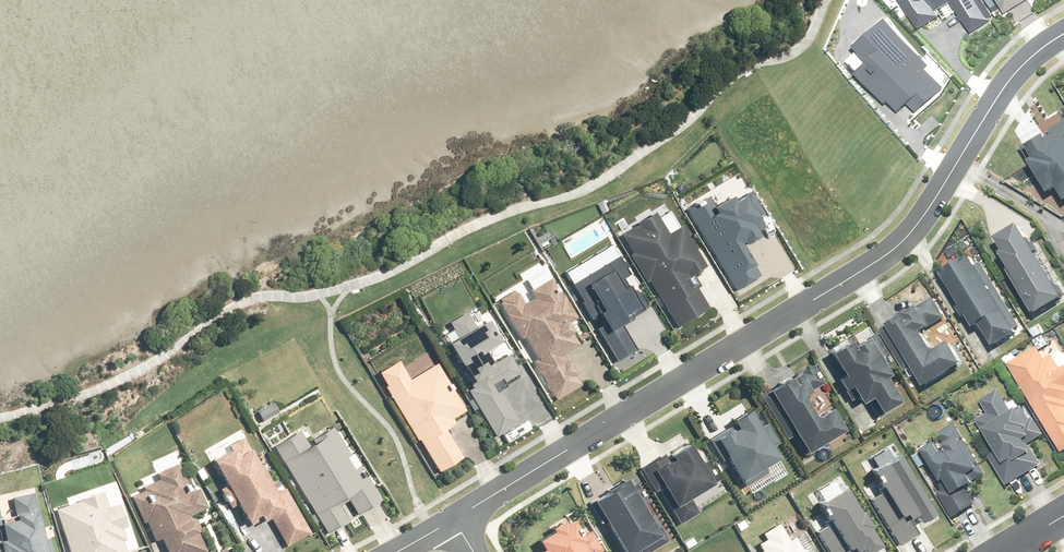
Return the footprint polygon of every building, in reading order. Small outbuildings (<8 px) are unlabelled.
[(917,29),(922,26),(944,12),(940,6),(948,1),(968,33),(993,17),(982,0),(899,0),(917,29)] [(1004,14),(1027,0),(995,0),(1004,14)] [(882,18),(851,48),(855,51),(842,63),(883,105),(886,102),(898,114),(906,106),(914,114),(941,88),(921,68),(926,63),(882,18)] [(1027,162),(1047,194),(1059,187),(1063,195),(1063,122),(1025,145),(1033,158),(1027,162)] [(710,196),(689,207),(737,291),(765,275),(748,245),(765,235),(761,230),(769,226),(763,215),(767,213),(753,189),(718,209),(710,196)] [(672,210),(661,218),(657,212),(623,234),(635,252),(631,254),(650,281),(652,280),(682,324),(710,305),(697,288),(702,285),(698,279),(712,270),(682,224),(672,210)] [(1059,295),(1015,222),(992,236),(1000,250),(997,252),(1006,267),(1003,269),(1029,313),(1032,311),(1059,295)] [(573,282),(594,319),(602,315),(606,323),(598,328),(617,362),(639,350),(625,325),(635,319),(631,312),(649,303),(642,291),(636,294),(630,282),(628,284),(624,277),(632,272),(622,254),(617,245),(567,272),(573,282)] [(973,266),(966,253),(937,270),(970,326),(977,322),(989,342),(1011,329),(1015,327),(977,263),(973,266)] [(540,358),(535,361),(559,400),(584,384),(578,375),(581,373),(572,358),(569,360),(566,354),(583,343),(575,330),(578,328),(573,320),(579,317),(554,276),(550,278),(545,269),(529,279),(533,287),(530,289),(536,298),(527,303),(517,287),(499,298),(522,336),(526,334),(540,358)] [(930,298),(883,326),(878,329),(903,369),(908,366),(920,387),(958,365),(944,343),(942,344),(930,351),(917,330),(929,323),(937,317),(941,316),(930,298)] [(507,382),(519,374),(522,372),(510,354),(505,357),(498,346),(506,341),(492,318),(485,322),(478,308),(453,323),(456,328),(444,335),(462,363),(463,362),(469,372),(465,374),(473,387),(470,389),(503,445),(533,427),(534,428),(552,418),(545,406),(539,409),(521,379),(500,392),(494,383),(504,377),(507,382)] [(850,342),(830,353),(843,376),(837,379),(844,392),(851,387),(860,404),(870,398),(878,413),(897,402),(883,378),(895,371),(874,335),(853,347),(850,342)] [(1012,365),(1063,451),(1063,367),(1056,354),(1047,359),(1041,348),(1020,360),(1016,353),(1005,360),(1009,367),(1012,365)] [(469,408),(440,362),(413,379),(400,359),(381,371),(390,385),(385,387),(419,441),(421,439),(443,473),(466,459),(447,429),(456,423),(453,419),(469,408)] [(815,365),(762,396),(788,439),(797,434),(810,454),(850,431),(835,407),(830,410),(825,413),(819,402),(814,405),(807,392),(825,382),(815,365)] [(1015,411),(1001,389),(984,400),(992,414),(978,422),(996,450),(989,454),(1009,485),(1046,462),(1035,443),(1048,435),(1036,417),(1033,419),(1024,405),(1015,411)] [(280,410),(275,402),(259,411),(264,420),(280,410)] [(717,439),(728,458),(746,486),(768,473),(765,468),(779,459),(772,447),(778,444),(766,424),(761,428),(750,410),(733,421),(736,427),(717,439)] [(984,477),(952,423),(935,433),(945,450),(939,453),(933,443),(919,451),(941,489),(936,492),(944,505),(952,519),(976,505),(968,491),(978,486),(976,481),(984,477)] [(307,426),(276,445),(327,531),(349,519),(342,506),(350,501),(359,515),(385,499),(376,484),(378,483),(373,474),(371,475),(357,451),(352,454),(336,425),(314,438),(307,426)] [(233,450),(215,459),(228,485),(221,489),(230,507),(239,502),(248,521),(262,514),(266,521),(272,518),(287,546),(311,533),(289,489),(281,493),(256,445),(252,447),(246,435),(230,444),(233,450)] [(667,454),(644,468),(680,525),(701,512),(692,497),(721,479),(708,458),(705,460),(694,442),(675,454),(677,457),(671,460),(667,454)] [(939,512),(904,453),(896,457),(889,446),(860,463),(872,483),(866,487),(900,543),(919,532),(911,519),(921,512),(925,520),(939,512)] [(133,495),(156,542),(162,540),(168,551),(167,551),(203,551),(209,549),(199,529),(205,527),(198,513),(211,506),(201,486),(194,490),(180,462),(159,472),(161,478),(145,486),(146,489),(133,495)] [(596,499),(628,551),(635,551),(642,548),(645,551),(649,551),(670,539),(647,502),(652,500),(640,481),(635,484),(631,478),(596,499)] [(57,509),(72,551),(130,551),(129,548),(136,545),(114,482),(67,498),(70,505),(57,509)] [(850,489),(846,491),(823,505),(835,525),(821,534),(832,551),(865,551),(869,549),(871,551),(875,551),(885,545),(875,528),(877,527),(868,512),(865,513),(850,489)] [(52,532),(47,532),(41,507),(38,508),(35,492),(10,497),(14,511),(3,514),(0,501),(0,551),(56,551),(52,532)] [(605,550),(593,530),(586,534),(577,518),(570,523),(567,518),(552,527),(554,530),(540,539),(545,548),(540,551),(541,551),(601,551),(605,550)] [(764,551),(809,551),(799,535),(791,539),(782,523),(766,533),(768,538),(761,543),(766,551),(764,551)]
